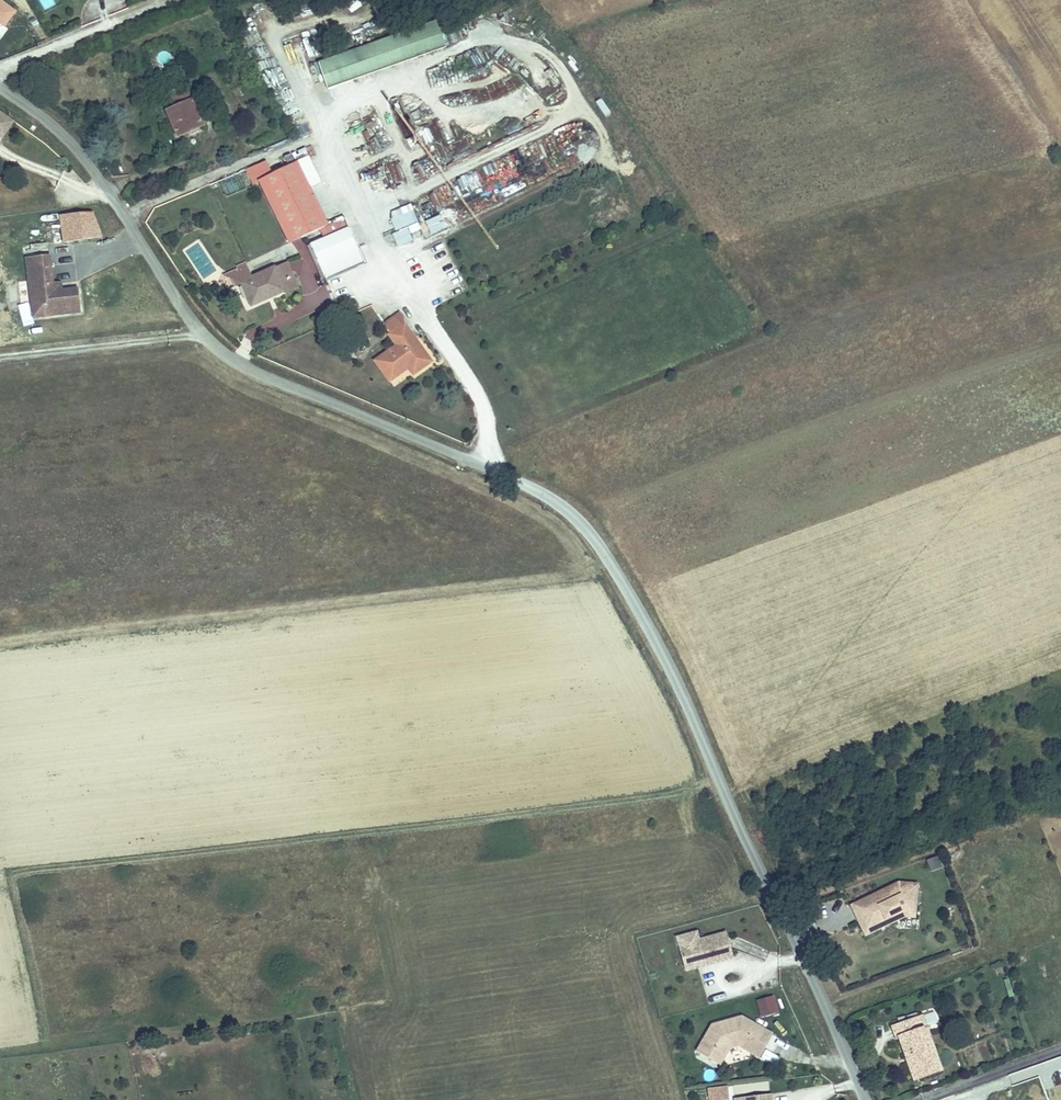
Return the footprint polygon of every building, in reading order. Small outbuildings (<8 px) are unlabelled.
[(45,11),(56,5),(53,0),(39,0),(45,11)] [(325,84),(445,52),(437,23),(317,55),(325,84)] [(177,112),(164,118),(176,146),(190,141),(188,136),(201,130),(188,94),(172,100),(177,112)] [(600,99),(595,103),(605,115),(610,111),(600,99)] [(13,124),(0,114),(0,139),(1,140),(13,124)] [(620,145),(626,142),(620,127),(613,129),(620,145)] [(267,179),(293,247),(327,233),(334,230),(308,163),(267,179)] [(411,204),(389,212),(396,230),(408,226),(410,233),(420,230),(411,204)] [(95,209),(57,215),(61,243),(99,237),(95,209)] [(450,212),(441,215),(445,228),(454,225),(450,212)] [(439,215),(426,220),(431,233),(444,228),(439,215)] [(334,230),(327,233),(330,243),(344,277),(369,267),(364,253),(372,250),(360,219),(334,230)] [(395,245),(411,241),(408,228),(392,232),(395,245)] [(344,277),(330,243),(312,250),(316,259),(321,257),(323,262),(318,264),(326,285),(344,277)] [(29,266),(36,316),(48,314),(49,324),(84,318),(81,297),(65,299),(63,290),(54,290),(50,263),(29,266)] [(292,265),(247,284),(257,311),(274,304),(271,296),(279,292),(283,300),(303,291),(292,265)] [(48,314),(36,316),(38,325),(49,324),(48,314)] [(412,330),(397,340),(404,351),(379,367),(394,389),(418,372),(423,380),(439,369),(412,330)] [(941,867),(937,856),(926,861),(931,871),(941,867)] [(843,907),(851,923),(862,917),(866,926),(899,911),(907,911),(908,885),(891,884),(877,891),(879,895),(869,901),(866,896),(843,907)] [(877,891),(866,896),(869,901),(879,895),(877,891)] [(862,917),(851,923),(857,936),(896,917),(906,918),(907,911),(899,911),(866,926),(862,917)] [(733,938),(687,949),(692,969),(713,964),(714,965),(738,960),(733,938)] [(739,963),(738,960),(714,965),(713,964),(692,969),(693,974),(739,963)] [(773,995),(755,1000),(759,1017),(778,1012),(773,995)] [(881,1029),(884,1041),(888,1041),(895,1059),(901,1057),(909,1080),(931,1072),(923,1049),(914,1052),(908,1033),(914,1031),(909,1019),(881,1029)] [(762,1061),(775,1040),(746,1022),(737,1024),(737,1027),(727,1030),(726,1027),(717,1029),(701,1054),(722,1068),(732,1052),(741,1049),(762,1061)] [(706,1087),(707,1099),(726,1099),(728,1099),(727,1086),(706,1087)]
